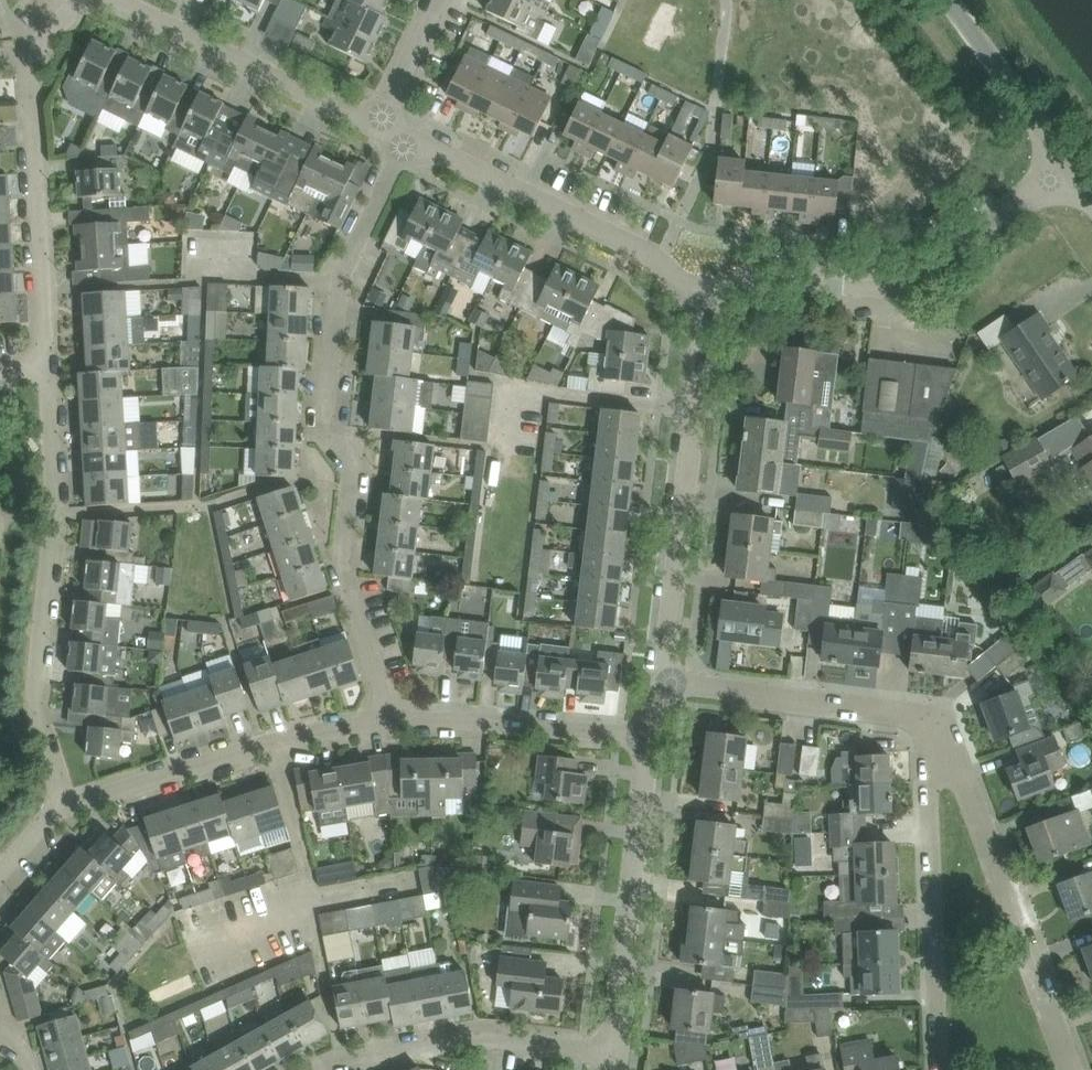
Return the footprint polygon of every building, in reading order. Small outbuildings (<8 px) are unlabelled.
[(237,0),(259,11),(265,0),(237,0)] [(285,23),(296,1),(294,0),(281,0),(273,17),(285,23)] [(377,40),(388,18),(382,15),(351,1),(350,1),(348,0),(336,0),(328,17),(377,40)] [(350,1),(351,1),(382,15),(389,0),(348,0),(350,1)] [(546,12),(522,0),(492,0),(487,11),(518,26),(517,30),(537,40),(546,22),(542,21),(546,12)] [(546,12),(551,2),(547,0),(522,0),(546,12)] [(296,1),(285,23),(297,29),(306,9),(307,7),(296,1)] [(603,6),(590,33),(603,39),(616,12),(603,6)] [(366,63),(377,40),(328,17),(324,26),(335,32),(329,45),(366,63)] [(487,34),(504,43),(508,34),(491,26),(487,34)] [(590,65),(603,39),(590,33),(585,31),(577,47),(583,50),(579,60),(590,65)] [(526,42),(508,34),(504,43),(512,46),(508,56),(517,60),(526,42)] [(99,119),(110,96),(119,76),(107,70),(116,52),(93,40),(80,67),(77,66),(73,67),(64,87),(70,105),(99,119)] [(530,55),(543,61),(547,52),(534,46),(530,55)] [(547,52),(543,61),(556,67),(560,58),(547,52)] [(455,106),(465,111),(487,67),(465,56),(446,94),(459,100),(455,106)] [(622,73),(632,78),(637,68),(613,57),(608,66),(622,73)] [(119,76),(110,96),(133,107),(131,111),(144,117),(145,113),(155,93),(143,87),(152,69),(128,58),(119,76)] [(487,67),(465,111),(475,116),(478,109),(490,115),(508,77),(487,67)] [(637,68),(632,78),(642,83),(647,73),(637,68)] [(155,93),(145,113),(168,125),(166,129),(179,135),(181,130),(191,111),(179,105),(188,86),(164,75),(155,93)] [(508,77),(490,115),(502,120),(498,127),(508,132),(530,87),(508,77)] [(648,93),(661,99),(665,90),(653,84),(648,93)] [(530,87),(508,132),(518,137),(521,130),(534,136),(552,98),(530,87)] [(665,90),(661,99),(674,105),(678,96),(665,90)] [(181,130),(179,135),(174,146),(209,163),(223,136),(226,128),(215,122),(223,104),(200,92),(191,111),(181,130)] [(582,153),(603,109),(581,99),(564,134),(576,140),(572,148),(582,153)] [(685,127),(696,105),(687,101),(676,122),(685,127)] [(603,109),(582,153),(592,158),(596,149),(606,154),(623,120),(603,109)] [(731,139),(734,114),(724,113),(721,138),(731,139)] [(797,125),(804,125),(805,115),(798,114),(797,125)] [(223,136),(209,163),(231,174),(235,166),(246,171),(267,130),(255,124),(257,120),(248,115),(235,142),(223,136)] [(758,127),(763,128),(764,117),(750,115),(746,160),(753,161),(754,127),(758,127)] [(805,115),(804,125),(824,128),(825,117),(805,115)] [(764,117),(763,128),(786,130),(788,120),(764,117)] [(825,117),(824,128),(834,129),(836,118),(825,117)] [(624,173),(645,130),(623,120),(606,154),(617,159),(612,167),(624,173)] [(267,130),(246,171),(258,177),(252,190),(273,200),(274,198),(300,145),(288,139),(289,136),(281,131),(279,135),(267,130)] [(650,175),(666,140),(645,130),(624,173),(635,178),(639,170),(650,175)] [(666,140),(650,175),(674,187),(696,142),(671,130),(666,140)] [(73,144),(68,156),(69,157),(70,160),(80,159),(85,149),(73,144)] [(130,144),(125,154),(131,157),(136,147),(130,144)] [(300,145),(274,198),(307,213),(318,192),(333,162),(321,156),(323,152),(314,147),(312,150),(300,145)] [(718,153),(713,202),(741,205),(745,166),(746,156),(718,153)] [(124,155),(118,155),(97,156),(98,169),(78,171),(79,197),(121,195),(120,169),(125,169),(124,155)] [(318,192),(307,213),(341,230),(359,192),(347,186),(355,168),(347,163),(345,167),(333,162),(318,192)] [(768,168),(745,166),(741,205),(753,206),(752,216),(763,217),(768,168)] [(792,170),(768,168),(763,217),(774,219),(775,209),(788,210),(792,170)] [(818,173),(792,170),(788,210),(800,212),(799,221),(814,223),(818,173)] [(818,173),(814,223),(825,224),(826,215),(835,216),(836,211),(851,212),(854,174),(845,173),(841,176),(818,173)] [(9,200),(7,175),(0,175),(0,200),(9,200)] [(176,193),(164,194),(165,206),(176,205),(176,193)] [(412,240),(424,246),(442,210),(420,199),(413,213),(401,207),(384,242),(405,253),(412,240)] [(10,224),(9,200),(0,200),(0,225),(10,224)] [(149,206),(96,209),(96,223),(76,224),(77,234),(81,234),(82,247),(129,244),(128,222),(150,220),(149,206)] [(946,208),(929,221),(936,230),(954,217),(946,208)] [(442,210),(424,246),(437,252),(430,265),(452,275),(469,240),(457,235),(464,221),(442,210)] [(226,215),(220,229),(240,230),(243,223),(226,215)] [(11,248),(10,224),(0,225),(0,249),(11,248)] [(469,240),(452,275),(473,286),(472,289),(484,295),(492,279),(510,243),(488,232),(481,246),(469,240)] [(510,243),(492,279),(505,285),(499,298),(520,308),(537,273),(525,268),(532,254),(510,243)] [(129,244),(82,247),(83,260),(78,261),(79,271),(99,269),(100,283),(150,280),(149,265),(130,265),(129,244)] [(13,272),(11,248),(0,249),(0,273),(13,272)] [(264,270),(278,271),(283,261),(285,257),(258,251),(257,264),(264,270)] [(283,261),(278,271),(313,272),(314,264),(299,263),(299,262),(283,261)] [(537,273),(520,308),(554,325),(578,276),(556,265),(549,279),(537,273)] [(14,296),(13,272),(0,273),(0,297),(14,296)] [(578,276),(554,325),(549,335),(576,348),(584,333),(593,338),(595,329),(607,304),(606,304),(605,307),(593,301),(600,287),(578,276)] [(228,284),(208,284),(207,311),(227,312),(228,284)] [(272,286),(271,314),(307,315),(307,299),(310,299),(311,289),(272,286)] [(182,314),(189,315),(189,314),(200,314),(202,287),(183,288),(183,299),(182,314)] [(383,307),(388,294),(374,288),(368,300),(383,307)] [(182,289),(169,290),(169,300),(183,299),(182,289)] [(960,290),(948,299),(953,306),(965,297),(960,290)] [(85,293),(86,320),(142,317),(141,291),(125,292),(124,291),(85,293)] [(404,294),(398,306),(410,312),(416,300),(404,294)] [(16,321),(14,296),(0,297),(0,322),(16,321)] [(441,300),(434,314),(447,316),(452,306),(441,300)] [(595,329),(593,338),(594,338),(608,340),(607,355),(646,359),(649,335),(634,333),(636,318),(607,304),(595,329)] [(207,311),(206,338),(215,339),(228,340),(229,312),(227,312),(207,311)] [(375,321),(372,348),(412,353),(413,339),(424,341),(427,314),(410,312),(398,311),(397,324),(375,321)] [(200,330),(200,314),(189,314),(189,315),(189,330),(200,330)] [(271,314),(270,341),(306,342),(307,315),(271,314)] [(1002,340),(1014,357),(1042,398),(1075,375),(1046,334),(1050,331),(1039,315),(1002,340)] [(86,320),(88,346),(128,344),(145,343),(144,317),(142,317),(86,320)] [(206,338),(205,365),(214,365),(215,339),(206,338)] [(270,341),(269,367),(269,368),(305,369),(306,342),(270,341)] [(183,342),(182,367),(187,367),(198,367),(199,351),(200,342),(183,342)] [(462,343),(460,359),(471,360),(473,344),(462,343)] [(88,346),(89,372),(120,371),(129,371),(128,344),(88,346)] [(839,354),(785,347),(778,399),(788,401),(787,407),(815,410),(813,427),(830,429),(839,354)] [(369,375),(378,376),(408,379),(412,353),(372,348),(369,375)] [(476,371),(489,372),(496,358),(479,349),(476,371)] [(496,358),(489,372),(517,378),(523,365),(498,353),(496,358)] [(646,359),(607,355),(605,368),(591,367),(588,391),(626,395),(628,382),(644,384),(646,359)] [(864,411),(861,433),(930,442),(931,437),(937,420),(957,369),(870,358),(869,358),(863,411),(864,411)] [(469,376),(471,360),(460,359),(458,375),(469,376)] [(205,365),(204,392),(213,393),(214,365),(205,365)] [(557,365),(550,379),(560,384),(567,370),(557,365)] [(187,379),(186,394),(197,394),(198,367),(187,367),(182,367),(182,368),(170,368),(170,378),(187,379)] [(262,367),(261,394),(297,396),(298,369),(304,370),(305,369),(269,368),(269,367),(262,367)] [(81,373),(82,400),(122,397),(120,371),(89,372),(81,373)] [(374,402),(414,406),(432,408),(435,382),(408,379),(378,376),(374,402)] [(468,380),(466,395),(493,398),(494,384),(468,380)] [(204,392),(203,419),(212,420),(213,393),(204,392)] [(186,394),(185,420),(196,421),(197,394),(186,394)] [(297,396),(261,394),(260,421),(299,423),(299,412),(296,412),(297,396)] [(466,395),(463,417),(490,420),(493,398),(466,395)] [(82,400),(84,426),(141,423),(139,397),(122,398),(122,397),(82,400)] [(411,433),(414,406),(374,402),(371,429),(411,433)] [(558,422),(559,414),(560,403),(550,402),(549,413),(548,421),(558,422)] [(748,419),(743,458),(797,465),(800,439),(820,441),(819,448),(849,452),(852,432),(830,429),(813,427),(815,410),(787,407),(785,423),(748,419)] [(603,408),(600,433),(637,438),(640,413),(603,408)] [(488,442),(490,420),(463,417),(461,439),(488,442)] [(203,419),(202,446),(211,446),(212,420),(203,419)] [(185,420),(184,447),(195,447),(196,421),(185,420)] [(260,421),(259,448),(295,450),(296,423),(299,423),(260,421)] [(84,426),(85,452),(125,451),(142,449),(141,423),(84,426)] [(1074,451),(1091,478),(1091,438),(1076,448),(1062,424),(1039,438),(1037,436),(1002,456),(1019,485),(1053,466),(1074,451)] [(546,432),(544,451),(554,452),(561,453),(563,441),(555,440),(556,433),(546,432)] [(600,433),(598,457),(634,462),(637,438),(600,433)] [(924,458),(916,479),(921,480),(920,487),(933,490),(945,440),(931,437),(930,442),(926,458),(924,458)] [(397,452),(395,468),(430,472),(433,445),(396,440),(394,451),(397,452)] [(210,474),(211,446),(202,446),(201,473),(210,474)] [(294,466),(295,450),(259,448),(258,476),(296,477),(297,466),(294,466)] [(464,476),(474,477),(483,478),(487,451),(467,448),(464,476)] [(85,452),(87,479),(126,477),(125,451),(85,452)] [(552,471),(554,452),(544,451),(542,470),(552,471)] [(897,477),(916,479),(924,458),(915,456),(913,467),(898,465),(897,477)] [(595,479),(595,481),(631,486),(634,462),(598,457),(597,459),(587,458),(585,477),(595,479)] [(797,496),(796,509),(824,513),(830,513),(832,497),(798,493),(801,465),(797,465),(743,458),(741,476),(740,476),(738,489),(797,496)] [(184,460),(183,474),(194,474),(195,461),(184,460)] [(395,468),(392,494),(392,495),(421,498),(420,499),(427,499),(429,484),(441,485),(442,474),(430,472),(395,468)] [(194,490),(194,474),(183,474),(183,490),(194,490)] [(128,503),(126,477),(87,479),(88,506),(128,503)] [(474,477),(471,505),(480,506),(483,478),(474,477)] [(895,479),(892,498),(914,501),(917,482),(895,479)] [(541,480),(538,499),(548,500),(550,482),(541,480)] [(595,481),(592,506),(628,510),(631,486),(595,481)] [(259,497),(267,524),(301,513),(293,486),(259,497)] [(386,493),(382,521),(417,525),(420,499),(421,498),(392,495),(392,494),(386,493)] [(538,499),(536,518),(546,519),(548,500),(538,499)] [(471,505),(467,534),(476,535),(480,506),(471,505)] [(628,510),(592,506),(589,528),(625,534),(628,510)] [(915,506),(912,524),(930,526),(915,506)] [(822,528),(823,522),(824,513),(796,509),(794,525),(822,528)] [(214,512),(218,533),(227,532),(223,510),(214,512)] [(267,524),(276,549),(312,537),(309,527),(306,528),(301,513),(267,524)] [(735,515),(731,546),(768,550),(769,550),(780,551),(783,521),(735,515)] [(106,549),(105,561),(146,565),(147,558),(134,556),(134,552),(129,551),(132,522),(100,519),(100,521),(84,519),(82,547),(106,549)] [(382,521),(379,547),(414,551),(417,525),(382,521)] [(535,529),(532,547),(542,548),(545,530),(535,529)] [(589,530),(586,554),(623,558),(625,534),(589,530)] [(218,533),(224,560),(233,558),(227,532),(218,533)] [(467,534),(464,558),(473,559),(476,535),(467,534)] [(276,549),(284,575),(318,564),(313,548),(316,547),(312,537),(276,549)] [(766,567),(768,550),(731,546),(727,576),(776,582),(777,568),(766,567)] [(414,551),(379,547),(376,575),(412,579),(414,551)] [(532,547),(530,566),(539,567),(542,548),(532,547)] [(586,554),(583,578),(620,582),(623,558),(586,554)] [(224,560),(230,591),(239,589),(233,558),(224,560)] [(470,586),(473,559),(464,558),(461,585),(470,586)] [(94,602),(123,604),(132,605),(136,565),(146,566),(146,565),(105,561),(89,560),(86,589),(95,590),(94,602)] [(326,590),(318,564),(284,575),(292,601),(326,590)] [(159,567),(156,586),(170,588),(171,578),(172,568),(159,567)] [(1022,594),(1037,614),(1067,591),(1053,571),(1022,594)] [(884,602),(902,604),(905,575),(888,573),(884,602)] [(905,575),(902,604),(919,606),(923,577),(905,575)] [(415,593),(417,580),(389,576),(387,590),(415,593)] [(529,577),(527,595),(536,596),(539,578),(529,577)] [(583,578),(580,602),(617,606),(620,582),(583,578)] [(785,597),(798,598),(814,600),(815,585),(787,582),(785,597)] [(815,585),(814,600),(810,629),(825,631),(822,660),(851,663),(857,608),(830,604),(832,587),(815,585)] [(230,591),(236,618),(240,617),(245,616),(239,589),(230,591)] [(308,603),(311,614),(312,613),(314,620),(339,612),(334,595),(308,603)] [(534,616),(536,596),(527,595),(524,614),(534,616)] [(810,629),(814,600),(798,598),(795,628),(810,630),(810,629)] [(82,630),(81,642),(119,646),(123,604),(94,602),(76,600),(73,629),(82,630)] [(580,602),(577,627),(614,631),(617,606),(580,602)] [(285,622),(311,614),(308,603),(282,611),(285,622)] [(764,607),(746,605),(724,603),(720,638),(780,645),(784,613),(764,610),(764,607)] [(857,603),(857,608),(851,663),(879,666),(882,633),(883,633),(885,613),(873,612),(874,605),(857,603)] [(271,608),(255,613),(259,624),(261,623),(266,640),(280,635),(271,608)] [(234,631),(259,624),(255,613),(245,616),(240,618),(240,617),(236,618),(230,620),(234,631)] [(441,675),(443,659),(446,631),(447,618),(432,616),(430,635),(416,633),(413,664),(424,665),(424,673),(441,675)] [(909,669),(938,673),(943,631),(942,631),(944,620),(916,616),(909,669)] [(178,619),(167,618),(165,634),(176,635),(178,619)] [(188,631),(204,633),(205,622),(189,620),(188,631)] [(446,631),(443,659),(455,660),(454,669),(466,670),(465,678),(483,680),(484,669),(486,641),(487,642),(489,623),(473,621),(471,640),(458,638),(459,633),(446,631)] [(205,622),(204,633),(220,635),(221,624),(205,622)] [(943,631),(938,673),(966,676),(970,643),(976,644),(978,624),(960,622),(958,633),(943,631)] [(985,652),(996,666),(1019,648),(1008,634),(985,652)] [(336,687),(361,679),(348,639),(323,648),(323,649),(336,687)] [(81,642),(71,641),(69,670),(81,671),(79,683),(86,684),(114,687),(115,675),(116,675),(119,646),(81,642)] [(486,641),(484,669),(496,671),(494,683),(506,684),(505,691),(523,693),(525,677),(527,655),(526,655),(498,652),(499,643),(487,642),(486,641)] [(527,655),(525,677),(537,679),(536,688),(547,689),(546,696),(564,698),(566,682),(568,660),(567,660),(569,647),(541,644),(541,646),(528,644),(527,650),(526,655),(527,655)] [(568,660),(566,682),(578,684),(577,693),(588,694),(587,701),(605,703),(611,652),(598,650),(596,664),(580,662),(581,657),(570,655),(571,647),(569,647),(567,660),(568,660)] [(1019,648),(996,666),(1006,678),(1028,660),(1019,648)] [(323,649),(298,658),(310,695),(336,687),(323,649)] [(611,652),(607,690),(619,692),(624,654),(611,652)] [(286,704),(273,666),(271,657),(245,666),(257,704),(266,701),(269,709),(286,704)] [(273,666),(286,704),(310,695),(298,658),(273,666)] [(223,715),(224,715),(249,707),(236,669),(210,677),(213,686),(214,686),(223,715)] [(1036,694),(1030,678),(1012,685),(1015,693),(984,704),(997,739),(1009,735),(1013,747),(1045,736),(1044,733),(1041,730),(1037,726),(1034,726),(1031,726),(1025,708),(1033,705),(1030,697),(1036,694)] [(95,714),(94,726),(122,729),(123,717),(116,717),(119,687),(114,687),(86,684),(77,683),(74,712),(95,714)] [(188,694),(201,732),(226,723),(224,715),(223,715),(214,686),(213,686),(188,694)] [(163,702),(164,706),(173,732),(175,740),(201,732),(188,694),(163,702)] [(160,736),(173,732),(164,706),(151,710),(160,736)] [(131,718),(123,717),(122,729),(94,726),(90,726),(87,755),(119,758),(120,742),(135,743),(138,715),(131,718)] [(1069,743),(1090,735),(1081,723),(1064,729),(1069,743)] [(709,734),(705,765),(742,769),(746,739),(709,734)] [(1054,737),(1025,748),(1017,751),(1022,764),(1008,770),(1019,799),(1055,786),(1049,770),(1064,764),(1054,737)] [(781,743),(777,773),(793,775),(796,745),(781,743)] [(817,776),(819,761),(821,748),(803,746),(800,774),(817,776)] [(848,769),(849,784),(890,783),(889,754),(857,755),(857,750),(841,751),(842,769),(848,769)] [(415,754),(386,755),(389,797),(419,798),(419,815),(433,815),(432,760),(415,760),(415,754)] [(449,760),(432,760),(433,815),(446,814),(446,797),(464,797),(463,785),(477,785),(477,754),(449,754),(449,760)] [(370,763),(339,769),(346,805),(374,800),(376,815),(390,813),(389,797),(386,755),(369,758),(370,763)] [(546,799),(562,801),(584,803),(586,784),(582,784),(583,775),(576,774),(577,760),(540,755),(537,782),(548,783),(546,799)] [(739,800),(742,769),(705,765),(701,795),(739,800)] [(319,810),(322,826),(348,821),(346,805),(339,769),(311,773),(310,767),(295,770),(302,812),(319,810)] [(248,795),(260,833),(286,824),(271,779),(254,784),(257,793),(248,795)] [(766,802),(764,816),(794,820),(796,805),(799,781),(786,779),(783,804),(766,802)] [(830,813),(831,831),(866,830),(865,812),(891,811),(890,783),(849,784),(849,800),(843,800),(844,813),(830,813)] [(221,795),(235,841),(260,833),(248,795),(240,798),(238,790),(221,795)] [(196,803),(212,854),(237,846),(235,841),(221,795),(196,803)] [(171,811),(183,851),(194,848),(196,853),(203,857),(212,854),(196,803),(171,811)] [(1050,820),(1029,828),(1041,861),(1091,842),(1080,810),(1062,816),(1050,820)] [(125,825),(149,861),(149,860),(158,873),(187,863),(183,851),(171,811),(145,819),(146,822),(128,828),(125,825)] [(578,857),(580,835),(555,832),(558,815),(525,811),(520,845),(538,847),(536,863),(569,867),(571,856),(578,857)] [(794,834),(794,833),(794,820),(764,816),(762,831),(794,834)] [(698,822),(695,850),(747,857),(749,841),(734,840),(736,826),(698,822)] [(84,849),(119,881),(125,886),(133,877),(133,878),(149,861),(125,825),(113,839),(106,833),(95,845),(91,841),(84,849)] [(839,862),(840,875),(894,873),(893,842),(866,843),(866,830),(831,831),(832,847),(857,846),(858,861),(839,862)] [(810,836),(795,836),(796,865),(811,864),(810,836)] [(64,867),(92,892),(102,900),(119,881),(84,849),(78,843),(70,852),(75,856),(64,867)] [(267,855),(275,879),(299,871),(291,847),(267,855)] [(747,857),(695,850),(691,879),(744,885),(747,857)] [(472,869),(472,870),(487,872),(487,871),(489,856),(472,854),(470,869),(472,869)] [(422,855),(422,867),(434,865),(434,856),(422,855)] [(434,856),(434,865),(443,866),(444,856),(434,856)] [(336,883),(357,879),(355,866),(356,866),(355,861),(333,865),(336,883)] [(356,866),(355,866),(357,879),(367,878),(365,865),(356,866)] [(419,868),(424,894),(450,889),(451,889),(447,868),(443,867),(443,866),(434,865),(422,867),(422,868),(419,868)] [(42,883),(74,912),(92,892),(64,867),(54,879),(49,875),(42,883)] [(500,873),(487,871),(487,872),(472,870),(471,879),(499,882),(500,873)] [(246,877),(250,888),(265,883),(262,872),(246,877)] [(846,905),(846,919),(882,918),(881,905),(895,904),(894,873),(840,875),(840,889),(842,889),(843,906),(846,905)] [(1091,912),(1091,874),(1060,885),(1072,919),(1091,912)] [(219,879),(225,896),(250,888),(246,877),(232,882),(230,875),(219,879)] [(211,889),(196,894),(199,904),(225,896),(219,879),(209,882),(211,889)] [(560,887),(514,881),(510,913),(530,915),(528,933),(568,938),(572,904),(559,902),(560,887)] [(29,907),(57,932),(74,912),(42,883),(35,892),(40,895),(29,907)] [(766,887),(764,901),(791,904),(791,890),(766,887)] [(423,894),(426,911),(453,906),(450,889),(424,894),(423,894)] [(171,902),(174,912),(199,904),(196,894),(171,902)] [(397,899),(402,921),(427,916),(426,911),(423,894),(397,899)] [(148,940),(165,921),(157,914),(138,898),(130,907),(142,919),(134,928),(148,940)] [(170,899),(157,914),(165,921),(174,912),(171,902),(170,899)] [(371,904),(375,926),(390,923),(390,927),(402,924),(402,921),(397,899),(371,904)] [(791,907),(791,904),(764,901),(763,915),(790,918),(791,907)] [(345,909),(349,930),(375,926),(371,904),(345,909)] [(691,905),(688,934),(744,940),(746,924),(740,923),(742,910),(691,905)] [(14,929),(49,960),(66,940),(57,932),(29,907),(19,919),(15,915),(7,924),(14,929)] [(791,907),(790,918),(799,919),(799,907),(791,907)] [(323,935),(349,930),(345,909),(319,914),(323,935)] [(844,934),(845,964),(898,962),(897,930),(882,931),(882,918),(846,919),(836,919),(836,934),(844,934)] [(768,923),(766,937),(779,938),(781,924),(768,923)] [(121,953),(129,960),(148,940),(134,928),(133,929),(132,928),(115,947),(121,953)] [(0,945),(0,949),(2,951),(0,953),(12,963),(5,971),(12,995),(36,988),(34,981),(29,977),(40,965),(48,972),(55,964),(49,960),(14,929),(0,945)] [(743,956),(744,940),(688,934),(687,944),(683,944),(681,962),(736,967),(737,955),(743,956)] [(777,944),(775,959),(787,960),(789,946),(777,944)] [(1083,949),(1091,973),(1091,945),(1083,949)] [(312,950),(274,967),(276,976),(314,959),(312,950)] [(436,950),(384,954),(385,966),(437,962),(436,950)] [(118,972),(129,960),(121,953),(110,965),(118,972)] [(547,962),(501,956),(497,985),(513,987),(511,1008),(559,1014),(563,979),(545,977),(547,962)] [(437,964),(447,1016),(473,1011),(466,971),(455,973),(453,963),(449,961),(437,964)] [(899,993),(898,962),(845,964),(834,964),(835,977),(839,978),(840,993),(843,993),(852,993),(852,994),(899,993)] [(410,967),(421,1021),(447,1016),(437,964),(411,968),(411,967),(410,967)] [(274,967),(250,978),(252,986),(276,976),(274,967)] [(385,977),(393,1017),(394,1026),(421,1021),(410,967),(385,972),(386,977),(385,977)] [(367,1022),(360,982),(357,969),(345,972),(343,976),(344,985),(333,987),(341,1027),(367,1022)] [(788,974),(755,970),(753,984),(787,988),(788,974)] [(360,982),(367,1022),(393,1017),(385,977),(360,982)] [(250,978),(226,988),(228,997),(252,986),(250,978)] [(787,988),(753,984),(751,1001),(786,1006),(787,1000),(787,988)] [(109,996),(106,985),(84,992),(94,1000),(109,996)] [(12,995),(15,1008),(40,1001),(36,988),(12,995)] [(226,988),(202,999),(204,1008),(228,997),(226,988)] [(726,995),(700,992),(678,990),(673,1028),(708,1032),(711,1012),(723,1013),(726,995)] [(808,999),(787,1000),(786,1006),(786,1010),(829,1008),(844,1007),(843,993),(840,993),(807,994),(808,999)] [(202,999),(177,1010),(179,1019),(204,1008),(202,999)] [(311,1000),(286,1014),(304,1046),(328,1032),(311,1000)] [(43,1014),(40,1001),(15,1008),(19,1021),(43,1014)] [(829,1008),(786,1010),(786,1022),(815,1021),(819,1037),(834,1035),(829,1008)] [(155,1020),(161,1041),(180,1033),(176,1020),(179,1019),(177,1010),(155,1020)] [(263,1027),(281,1059),(295,1051),(297,1053),(306,1048),(286,1014),(263,1027)] [(39,1025),(45,1046),(81,1036),(75,1015),(39,1025)] [(157,1043),(161,1041),(155,1020),(129,1031),(133,1040),(152,1031),(157,1043)] [(732,1027),(735,1039),(749,1037),(768,1034),(767,1025),(748,1029),(748,1025),(732,1027)] [(239,1041),(256,1069),(261,1069),(281,1059),(263,1027),(239,1041)] [(775,1067),(774,1063),(768,1034),(749,1037),(754,1065),(757,1064),(758,1069),(759,1069),(775,1067)] [(123,1035),(115,1038),(118,1048),(126,1046),(123,1035)] [(45,1046),(51,1067),(87,1056),(81,1036),(45,1046)] [(846,1069),(899,1069),(897,1057),(874,1061),(870,1039),(842,1044),(846,1069)] [(225,1069),(256,1069),(239,1041),(216,1054),(225,1069)] [(678,1065),(708,1059),(705,1045),(674,1041),(678,1065)] [(115,1069),(122,1067),(131,1064),(126,1046),(118,1048),(110,1050),(115,1069)] [(822,1053),(807,1055),(809,1069),(826,1069),(822,1053)] [(216,1054),(192,1068),(193,1069),(225,1069),(216,1054)] [(87,1056),(51,1067),(52,1069),(91,1069),(87,1056)] [(192,1068),(188,1061),(172,1069),(193,1069),(192,1068)]
